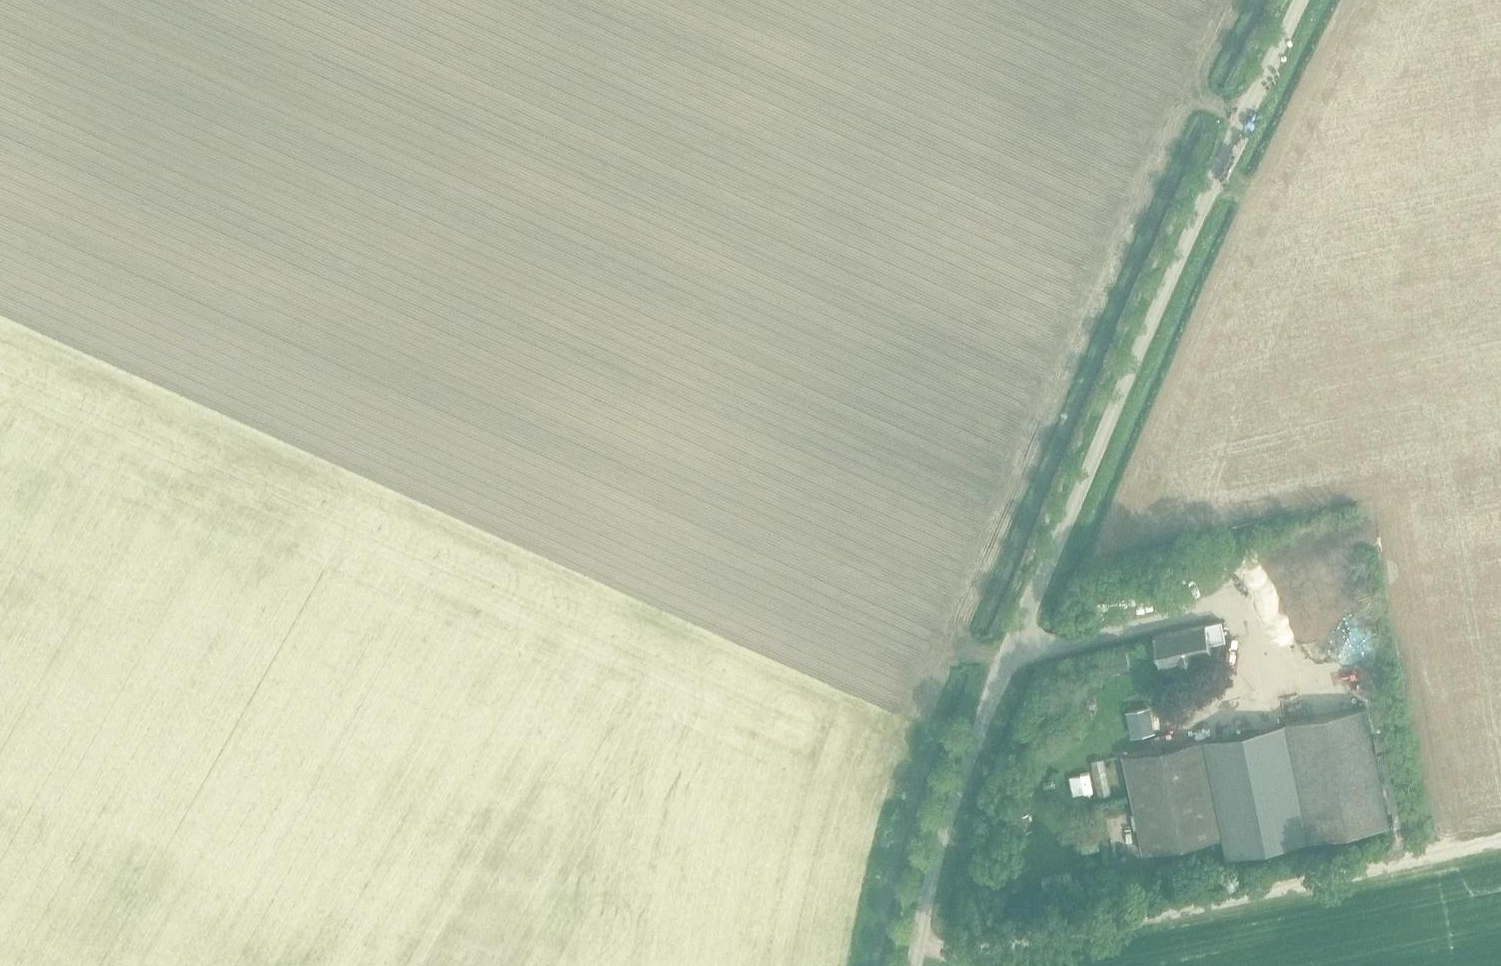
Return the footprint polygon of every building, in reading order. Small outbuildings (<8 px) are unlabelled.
[(1326,586),(1358,580),(1351,539),(1324,543),(1326,553),(1269,563),(1273,585),(1324,577),(1326,586)] [(1297,627),(1303,637),(1320,627),(1314,617),(1297,627)] [(1153,635),(1159,663),(1212,651),(1209,642),(1225,638),(1221,620),(1153,635)] [(1286,722),(1310,839),(1389,824),(1365,706),(1286,722)] [(1147,711),(1126,714),(1130,738),(1152,733),(1147,711)] [(1222,836),(1225,855),(1310,839),(1286,722),(1202,738),(1222,836)] [(1123,754),(1143,852),(1222,836),(1202,738),(1123,754)]
